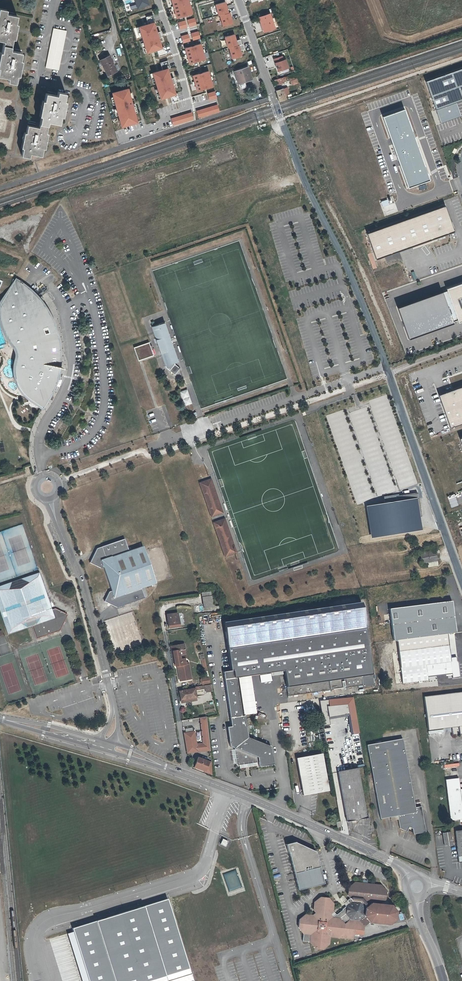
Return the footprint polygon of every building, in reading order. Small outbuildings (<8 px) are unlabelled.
[(136,8),(149,5),(148,0),(134,0),(136,8)] [(176,17),(184,15),(192,13),(189,0),(172,0),(176,17)] [(226,1),(215,4),(218,15),(228,12),(226,1)] [(4,41),(2,49),(1,52),(0,60),(0,76),(8,78),(7,81),(15,83),(17,75),(20,60),(21,52),(10,50),(12,38),(15,23),(17,16),(6,13),(6,10),(0,9),(0,40),(4,41)] [(230,12),(220,14),(223,25),(233,23),(230,12)] [(264,32),(274,28),(273,24),(274,23),(270,12),(258,17),(264,32)] [(194,17),(187,19),(189,27),(196,25),(194,17)] [(185,20),(178,22),(180,29),(187,27),(185,20)] [(154,21),(138,26),(139,26),(142,36),(144,42),(147,52),(152,51),(157,49),(163,47),(162,47),(159,37),(157,32),(154,21)] [(66,31),(53,29),(46,68),(58,70),(66,31)] [(198,31),(191,32),(193,40),(200,38),(198,31)] [(188,33),(181,35),(183,43),(190,41),(188,33)] [(235,33),(225,36),(228,47),(242,43),(240,38),(236,39),(235,33)] [(193,45),(184,48),(189,64),(206,59),(201,43),(193,45)] [(242,43),(229,47),(232,58),(242,55),(241,49),(244,48),(243,43),(242,43)] [(163,47),(157,49),(159,56),(166,54),(164,46),(162,47),(163,47)] [(98,61),(106,77),(117,71),(108,55),(98,61)] [(284,55),(273,59),(278,72),(289,67),(284,55)] [(160,62),(162,69),(168,67),(169,68),(170,68),(168,60),(160,62)] [(253,78),(248,65),(233,70),(237,83),(253,78)] [(157,70),(152,71),(153,72),(156,83),(157,88),(160,98),(170,96),(176,94),(173,83),(172,77),(169,68),(168,67),(162,69),(157,70)] [(209,70),(192,75),(197,91),(214,86),(209,70)] [(288,76),(292,85),(299,82),(295,73),(288,76)] [(288,85),(290,85),(288,76),(274,78),(275,84),(288,82),(288,85)] [(283,86),(276,89),(280,101),(287,98),(283,86)] [(118,115),(121,127),(138,122),(132,99),(130,91),(128,87),(111,92),(113,96),(115,104),(116,108),(118,115)] [(215,90),(208,92),(210,100),(217,98),(215,90)] [(42,156),(43,148),(46,133),(48,122),(60,124),(61,116),(64,101),(66,93),(58,92),(57,96),(46,94),(44,101),(41,116),(39,127),(28,125),(27,133),(24,148),(22,155),(30,157),(31,153),(42,156)] [(176,94),(170,96),(172,103),(179,100),(177,94),(176,94)] [(217,104),(196,110),(198,118),(219,112),(217,104)] [(406,108),(383,115),(407,186),(430,179),(406,108)] [(191,112),(171,118),(173,125),(194,119),(191,112)] [(456,232),(446,206),(368,234),(377,260),(456,232)] [(21,281),(17,279),(14,281),(12,283),(10,285),(9,287),(7,289),(6,291),(5,293),(4,295),(3,298),(3,300),(2,302),(2,305),(1,307),(1,311),(1,313),(2,315),(2,317),(2,319),(3,321),(3,324),(5,328),(6,329),(7,331),(8,333),(9,335),(10,336),(11,338),(12,340),(13,342),(14,344),(16,347),(16,348),(16,349),(17,350),(18,353),(18,355),(18,356),(18,358),(18,359),(17,360),(17,362),(17,363),(17,364),(17,365),(16,367),(16,368),(16,369),(17,370),(17,372),(17,373),(17,374),(17,376),(18,377),(18,378),(18,379),(19,381),(19,383),(20,384),(21,386),(22,388),(23,389),(24,391),(25,392),(26,393),(27,394),(29,396),(30,398),(32,400),(34,402),(37,404),(40,406),(41,408),(43,409),(44,407),(46,405),(46,404),(47,402),(48,401),(49,399),(50,398),(51,396),(52,394),(52,393),(53,391),(54,388),(55,388),(58,379),(57,378),(58,376),(59,376),(61,374),(59,373),(60,366),(61,362),(60,362),(60,359),(61,359),(61,350),(60,350),(60,346),(59,338),(58,335),(59,335),(56,326),(54,323),(55,323),(52,315),(51,315),(50,313),(50,312),(46,306),(44,303),(41,298),(40,299),(38,296),(33,292),(30,288),(27,286),(24,284),(21,281)] [(399,309),(409,338),(459,321),(461,320),(461,286),(448,291),(448,292),(399,309)] [(151,327),(164,366),(174,363),(177,362),(164,322),(151,327)] [(150,338),(134,344),(140,362),(156,357),(150,338)] [(174,363),(164,366),(165,368),(175,376),(181,369),(174,363)] [(439,396),(451,428),(461,424),(461,388),(439,396)] [(187,389),(179,391),(184,405),(192,403),(187,389)] [(154,409),(147,411),(149,421),(156,419),(154,409)] [(211,478),(198,483),(210,518),(223,514),(211,478)] [(383,497),(384,504),(417,499),(419,517),(421,517),(418,493),(399,496),(399,494),(383,497)] [(366,506),(371,538),(421,531),(417,499),(384,504),(366,506)] [(224,518),(212,523),(224,558),(237,554),(224,518)] [(100,568),(101,567),(99,561),(127,551),(123,539),(96,549),(93,554),(89,563),(100,568)] [(104,601),(117,607),(144,598),(141,589),(150,587),(155,584),(149,569),(142,547),(127,551),(99,561),(101,567),(104,576),(108,589),(109,592),(108,592),(104,601)] [(437,562),(435,551),(420,554),(422,564),(437,562)] [(21,580),(21,581),(12,584),(12,583),(0,587),(0,609),(2,616),(9,635),(32,628),(36,640),(60,632),(68,616),(55,610),(53,611),(40,573),(21,580)] [(202,598),(203,608),(213,606),(212,596),(202,598)] [(451,601),(389,610),(393,641),(455,633),(451,601)] [(361,609),(222,629),(225,649),(364,629),(361,609)] [(176,613),(166,615),(166,617),(168,628),(179,626),(177,616),(176,613)] [(350,689),(357,688),(361,687),(362,689),(372,687),(364,629),(225,649),(229,672),(222,673),(224,682),(231,729),(227,730),(230,748),(230,749),(232,750),(233,750),(233,751),(233,752),(235,766),(236,767),(237,767),(238,767),(257,765),(258,769),(273,767),(270,749),(248,739),(244,717),(242,717),(241,712),(235,681),(283,674),(287,699),(350,689)] [(450,658),(449,646),(399,652),(403,683),(428,680),(428,677),(452,674),(453,678),(460,677),(458,664),(457,661),(456,657),(450,658)] [(180,659),(180,658),(179,650),(173,651),(175,666),(178,666),(180,665),(181,665),(180,659)] [(179,676),(180,681),(191,679),(189,663),(186,664),(185,663),(184,658),(180,659),(181,665),(180,665),(182,675),(179,676)] [(196,701),(195,691),(194,691),(194,689),(179,691),(181,699),(183,699),(183,703),(196,701)] [(459,735),(461,735),(461,693),(439,696),(424,698),(428,731),(443,730),(458,728),(459,735)] [(329,716),(348,715),(348,704),(329,706),(329,701),(301,702),(302,716),(320,715),(321,725),(329,724),(329,716)] [(209,751),(206,717),(199,718),(202,743),(196,744),(194,731),(183,733),(186,754),(209,751)] [(383,818),(390,817),(396,816),(397,819),(399,829),(406,831),(406,830),(407,829),(408,827),(410,828),(411,828),(412,834),(425,832),(420,806),(414,807),(402,739),(392,741),(372,744),(366,745),(379,819),(383,818)] [(328,790),(321,753),(296,757),(300,783),(302,794),(328,790)] [(192,769),(212,776),(211,762),(205,760),(198,758),(197,758),(196,758),(192,769)] [(357,767),(351,768),(344,769),(337,771),(346,821),(366,817),(357,767)] [(458,778),(445,779),(448,805),(461,803),(461,812),(461,788),(459,789),(458,778)] [(448,805),(450,820),(461,819),(461,812),(461,803),(448,805)] [(452,844),(450,832),(443,833),(445,845),(452,844)] [(295,842),(286,844),(299,890),(324,884),(316,852),(295,842)] [(301,920),(300,928),(305,934),(304,941),(310,941),(315,947),(323,948),(330,943),(330,936),(353,938),(353,933),(363,934),(364,925),(369,921),(389,923),(395,918),(396,910),(391,904),(390,904),(385,898),(386,892),(380,885),(354,882),(348,886),(348,895),(350,898),(347,900),(349,903),(347,906),(342,909),(343,910),(337,914),(336,914),(331,918),(329,919),(326,917),(333,912),(333,906),(328,899),(320,898),(315,902),(315,911),(319,916),(316,918),(315,916),(307,915),(301,920)] [(189,975),(165,899),(73,928),(75,935),(51,943),(63,980),(168,980),(189,975)]
